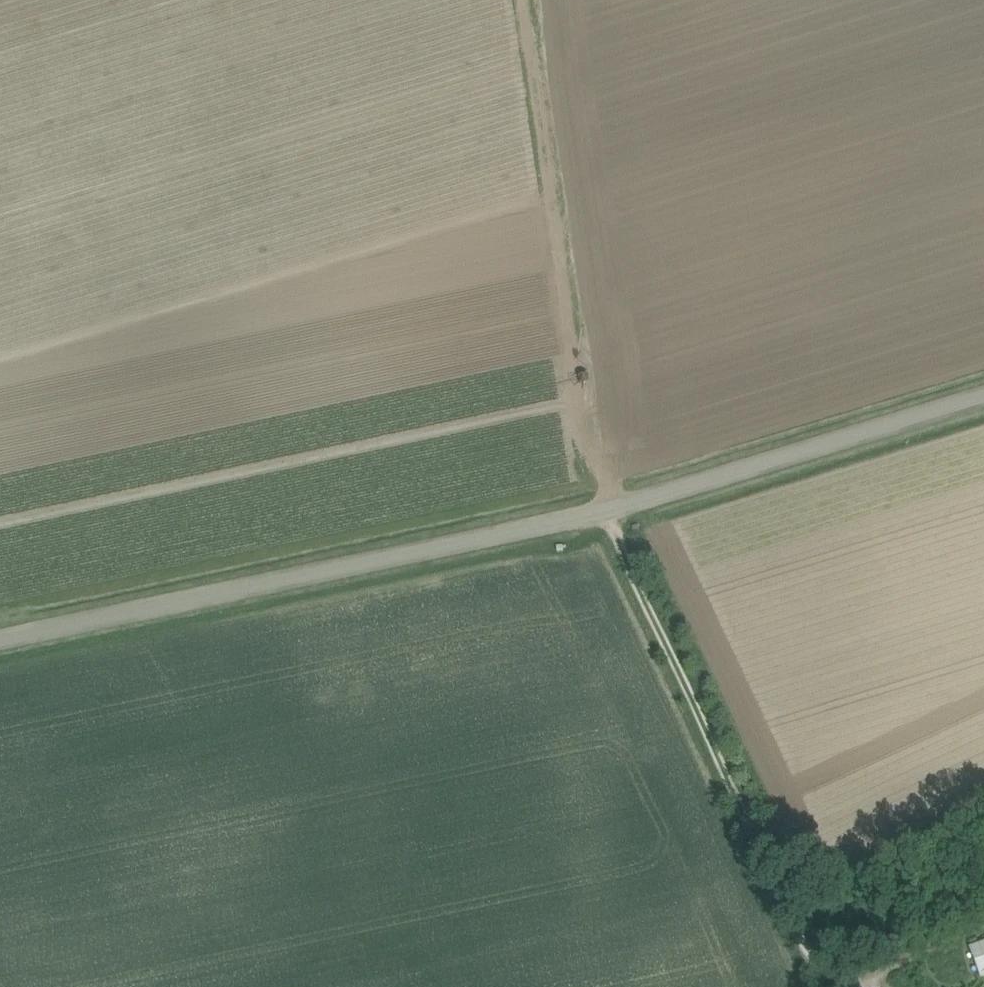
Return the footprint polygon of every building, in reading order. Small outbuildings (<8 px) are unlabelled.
[(983,941),(983,926),(974,930),(979,943),(983,941)]
